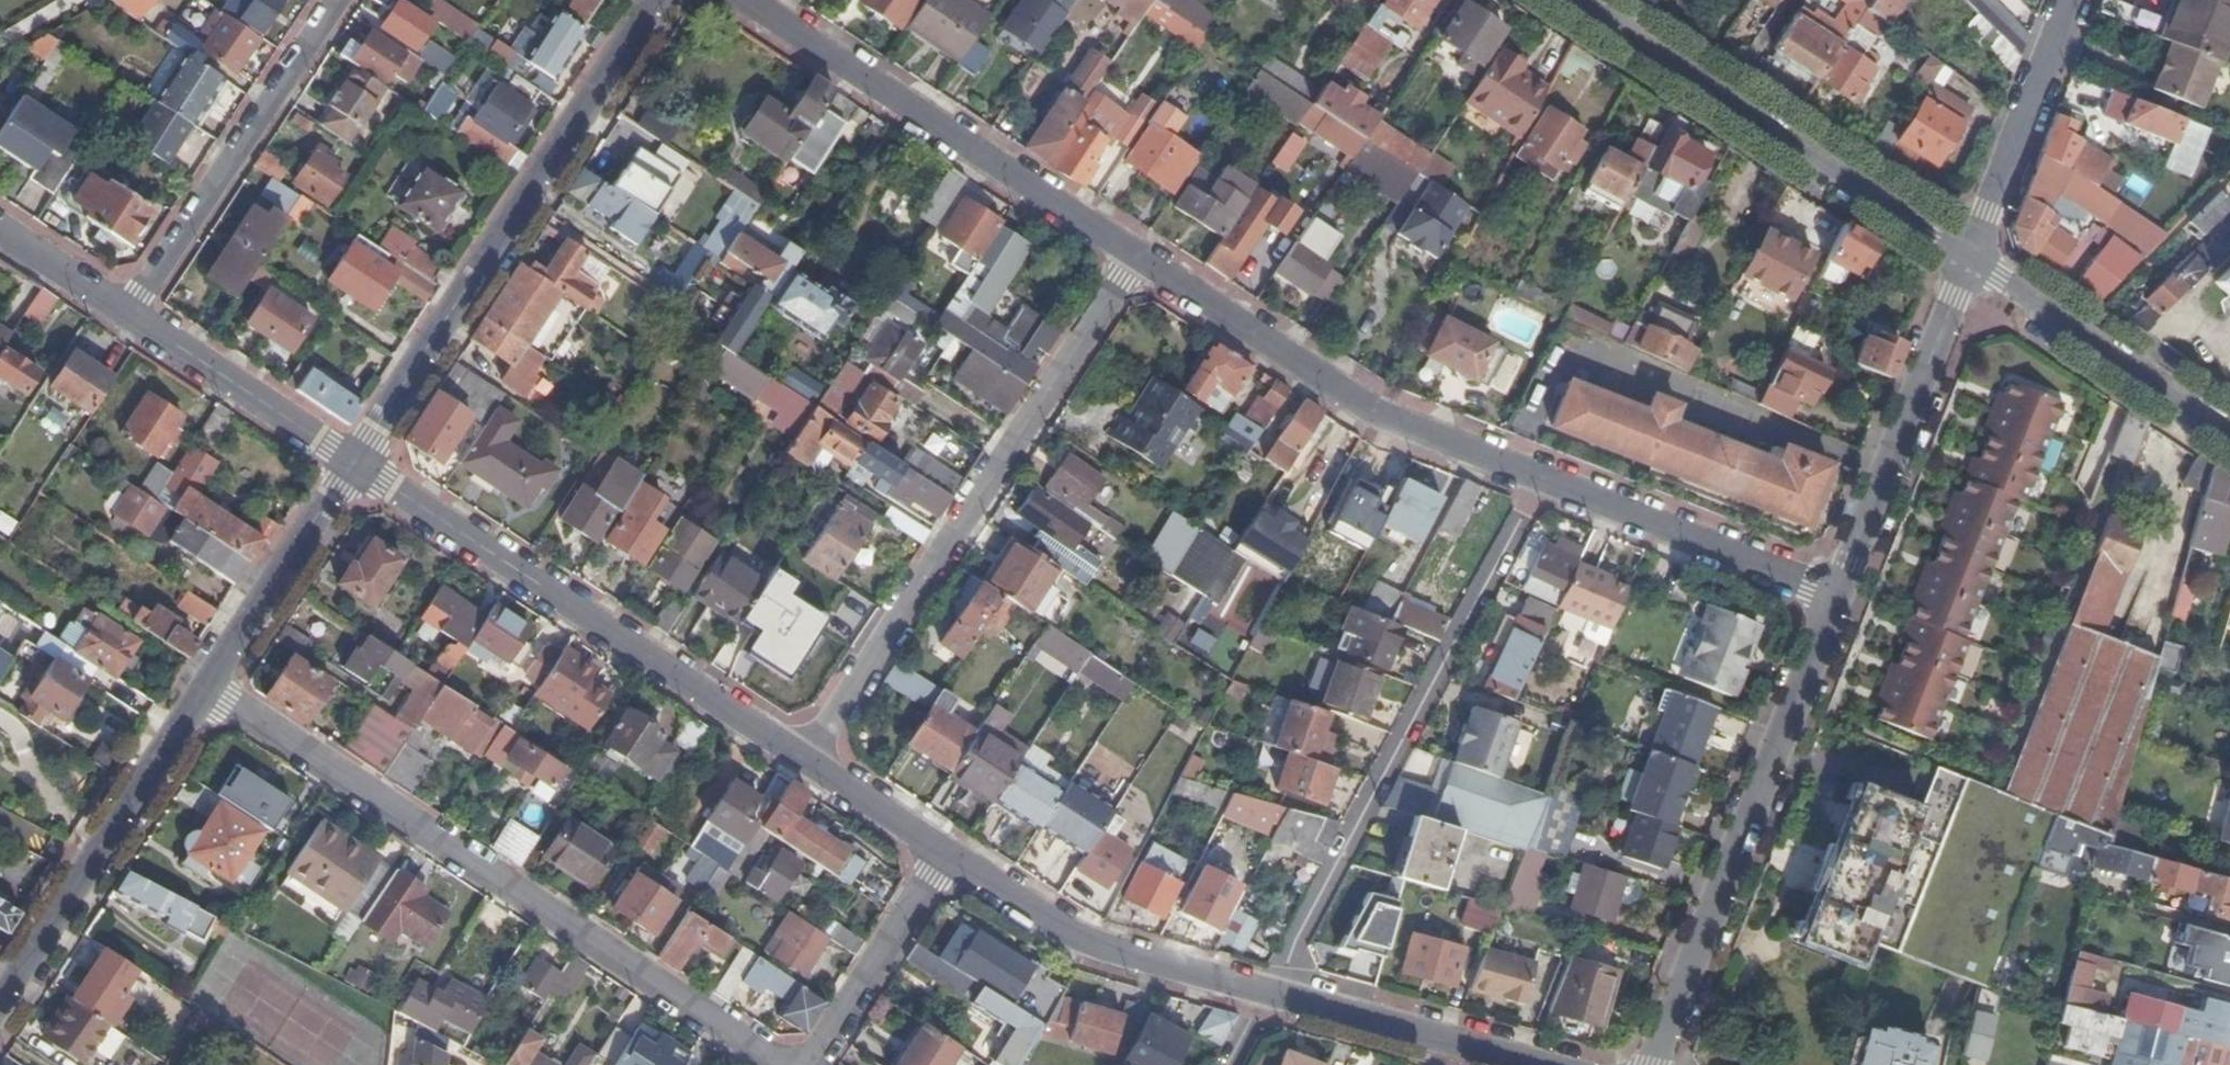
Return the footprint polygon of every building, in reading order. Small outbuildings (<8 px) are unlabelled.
[(128,13),(136,19),(153,0),(108,0),(128,13)] [(228,15),(239,23),(242,18),(263,32),(284,0),(238,0),(228,15)] [(389,9),(395,0),(374,0),(389,9)] [(422,13),(437,23),(449,7),(438,0),(431,0),(422,13)] [(566,9),(588,22),(602,0),(572,0),(566,9)] [(861,1),(901,29),(919,0),(862,0),(861,1)] [(964,0),(926,0),(908,27),(959,63),(982,31),(991,18),(964,0)] [(1126,1),(1103,35),(1026,149),(1046,162),(1092,94),(1145,14),(1155,1),(1154,0),(1125,0),(1126,1)] [(1069,15),(1079,1),(1078,0),(1044,0),(1050,4),(1031,32),(1047,43),(1067,14),(1069,15)] [(1155,1),(1175,15),(1208,35),(1219,18),(1193,0),(1155,0),(1155,1)] [(1369,27),(1377,33),(1380,28),(1385,31),(1388,26),(1382,21),(1385,17),(1397,25),(1401,19),(1416,28),(1434,0),(1387,0),(1369,27)] [(1467,5),(1443,40),(1468,56),(1465,61),(1470,65),(1473,60),(1481,65),(1505,30),(1472,8),(1478,0),(1460,0),(1467,5)] [(1820,79),(1867,8),(1854,0),(1838,0),(1834,6),(1844,13),(1823,43),(1815,38),(1819,33),(1818,32),(1820,30),(1799,16),(1776,50),(1820,79)] [(1886,23),(1892,27),(1896,21),(1891,18),(1903,0),(1872,0),(1867,8),(1886,23)] [(2098,12),(2126,23),(2132,7),(2115,0),(2103,0),(2098,12)] [(2229,43),(2229,0),(2169,0),(2163,15),(2170,18),(2162,38),(2172,42),(2220,62),(2222,63),(2229,43)] [(1079,1),(1069,15),(1077,21),(1087,6),(1079,1)] [(1175,15),(1155,1),(1145,14),(1166,28),(1175,15)] [(433,24),(399,2),(383,27),(416,49),(433,24)] [(449,7),(437,23),(468,44),(478,29),(479,27),(449,7)] [(1867,8),(1820,79),(1858,104),(1869,86),(1865,83),(1882,58),(1868,49),(1886,23),(1867,8)] [(525,60),(531,68),(555,82),(587,32),(557,13),(548,25),(538,19),(528,32),(538,39),(525,60)] [(1967,26),(2015,73),(2021,56),(1979,14),(1967,26)] [(237,73),(260,37),(239,23),(228,15),(203,50),(237,73)] [(1208,35),(1175,15),(1166,28),(1198,49),(1208,35)] [(2170,18),(2163,15),(2155,35),(2162,38),(2170,18)] [(239,23),(260,37),(263,32),(242,18),(239,23)] [(1012,21),(1005,30),(1013,36),(1020,27),(1012,21)] [(468,44),(437,23),(435,26),(438,29),(437,31),(465,49),(468,44)] [(1369,27),(1366,25),(1341,62),(1368,81),(1393,43),(1377,33),(1369,27)] [(186,53),(195,59),(204,45),(178,29),(169,42),(186,53)] [(493,40),(478,29),(468,44),(510,72),(519,57),(516,55),(514,52),(497,40),(493,40)] [(982,31),(959,63),(957,65),(973,75),(990,51),(988,49),(995,39),(982,31)] [(58,41),(46,34),(24,47),(45,60),(58,41)] [(352,43),(341,58),(356,67),(382,84),(384,80),(386,81),(392,74),(406,84),(422,60),(408,50),(404,55),(373,34),(362,49),(352,43)] [(45,60),(42,66),(53,73),(69,49),(58,41),(45,60)] [(2201,108),(2220,62),(2172,42),(2153,89),(2201,108)] [(430,51),(422,60),(434,69),(446,76),(453,66),(430,51)] [(214,97),(225,80),(195,59),(186,53),(153,100),(155,102),(194,126),(206,109),(208,110),(216,99),(214,97)] [(1500,53),(1469,98),(1525,135),(1548,92),(1520,74),(1523,69),(1500,53)] [(1270,56),(1260,70),(1312,104),(1322,91),(1270,56)] [(515,75),(523,81),(531,68),(525,60),(519,57),(510,72),(515,75)] [(1944,65),(1932,84),(1941,90),(1952,71),(1944,65)] [(333,110),(322,127),(348,145),(387,88),(382,84),(356,67),(329,106),(333,110)] [(446,76),(434,69),(427,79),(439,88),(446,77),(446,76)] [(1520,74),(1548,92),(1551,87),(1523,69),(1520,74)] [(1312,104),(1260,70),(1245,93),(1297,127),(1301,122),(1312,104)] [(507,143),(541,92),(523,81),(515,75),(504,91),(497,87),(474,122),(479,126),(469,143),(507,168),(518,151),(507,143)] [(446,77),(439,88),(445,92),(451,81),(446,77)] [(833,91),(814,79),(798,102),(774,86),(760,107),(752,108),(745,117),(746,129),(756,135),(765,133),(794,152),(833,91)] [(1322,91),(1312,104),(1365,139),(1378,119),(1357,106),(1362,99),(1346,88),(1342,95),(1326,84),(1322,91)] [(1932,84),(1903,131),(1896,141),(1936,164),(1970,109),(1941,90),(1932,84)] [(833,91),(794,152),(788,160),(809,173),(854,105),(846,100),(833,91)] [(2197,154),(2208,130),(2114,92),(2104,116),(2116,121),(2189,150),(2197,154)] [(1092,94),(1046,162),(1068,176),(1083,186),(1096,166),(1090,162),(1103,141),(1110,146),(1115,138),(1131,148),(1148,123),(1158,108),(1143,99),(1129,119),(1092,94)] [(89,141),(22,96),(0,130),(0,149),(34,171),(29,178),(53,195),(89,141)] [(1166,96),(1158,108),(1148,123),(1152,125),(1126,161),(1172,193),(1197,158),(1171,140),(1185,119),(1180,116),(1185,109),(1166,96)] [(168,166),(194,126),(155,102),(130,140),(168,166)] [(418,109),(423,112),(427,106),(422,102),(418,109)] [(1365,139),(1312,104),(1301,122),(1354,156),(1365,139)] [(652,105),(638,126),(662,144),(664,145),(678,123),(652,105)] [(1524,148),(1558,170),(1560,172),(1566,162),(1572,166),(1576,160),(1578,162),(1588,146),(1580,141),(1584,133),(1548,109),(1524,148)] [(316,123),(298,111),(291,122),(309,134),(316,123)] [(2076,123),(2057,115),(2042,152),(2059,161),(2070,169),(2076,172),(2100,188),(2112,197),(2123,181),(2106,170),(2111,162),(2071,135),(2076,123)] [(1645,167),(1666,128),(1646,117),(1624,159),(1607,151),(1590,183),(1626,203),(1630,195),(1645,167)] [(1890,121),(1871,149),(1886,159),(1896,141),(1903,131),(1890,121)] [(2184,162),(2189,150),(2116,121),(2112,133),(2184,162)] [(1649,169),(1645,167),(1630,195),(1673,217),(1675,213),(1690,221),(1710,183),(1698,177),(1709,154),(1669,132),(1649,169)] [(1419,174),(1365,139),(1354,156),(1351,161),(1346,168),(1377,190),(1398,204),(1419,174)] [(1302,150),(1288,141),(1272,164),(1258,185),(1255,189),(1261,193),(1273,176),(1287,185),(1302,162),(1297,158),(1302,150)] [(618,173),(609,186),(657,216),(691,162),(664,145),(662,144),(654,157),(638,147),(621,174),(618,173)] [(320,146),(295,183),(328,204),(346,177),(333,168),(336,163),(323,154),(325,149),(320,146)] [(1551,182),(1558,170),(1524,148),(1516,159),(1551,182)] [(2059,161),(2042,152),(2012,226),(2018,247),(2038,260),(2052,269),(2071,240),(2051,228),(2057,217),(2045,209),(2070,169),(2059,161)] [(1431,154),(1419,174),(1431,182),(1442,189),(1454,170),(1431,154)] [(262,155),(255,167),(273,178),(280,183),(287,171),(262,155)] [(1346,168),(1351,161),(1344,157),(1337,168),(1343,172),(1346,168)] [(609,186),(583,168),(568,191),(616,222),(611,229),(637,246),(657,216),(609,186)] [(461,194),(424,169),(400,205),(436,230),(461,194)] [(967,179),(952,169),(920,218),(935,228),(967,179)] [(2093,199),(2100,188),(2076,172),(2070,183),(2093,199)] [(1431,182),(1419,174),(1398,204),(1384,225),(1411,243),(1410,245),(1420,252),(1421,250),(1434,259),(1467,208),(1430,184),(1431,182)] [(765,197),(767,192),(741,175),(732,189),(751,201),(758,206),(765,197)] [(90,177),(74,202),(90,212),(85,219),(129,248),(155,210),(110,181),(106,187),(90,177)] [(209,276),(237,295),(256,265),(288,218),(302,197),(280,183),(273,178),(260,197),(268,202),(258,216),(252,211),(209,276)] [(1175,207),(1221,236),(1243,202),(1215,183),(1205,199),(1188,188),(1175,207)] [(1586,189),(1623,209),(1626,203),(1590,183),(1586,189)] [(2229,211),(2229,201),(2221,192),(2191,223),(2203,236),(2229,211)] [(1255,193),(1205,264),(1228,278),(1266,223),(1283,235),(1296,214),(1279,202),(1276,207),(1255,193)] [(302,197),(288,218),(300,226),(314,205),(302,197)] [(971,272),(1000,223),(964,200),(940,236),(966,254),(957,268),(969,275),(971,272)] [(740,234),(758,206),(751,201),(714,257),(722,261),(740,234)] [(2108,220),(2126,231),(2137,214),(2120,202),(2108,220)] [(2136,238),(2148,221),(2137,214),(2126,231),(2136,238)] [(2146,331),(2229,248),(2229,222),(2128,320),(2137,326),(2146,331)] [(1702,230),(1689,223),(1673,253),(1686,260),(1702,230)] [(1876,244),(1845,223),(1824,267),(1840,275),(1843,269),(1848,272),(1853,274),(1859,263),(1866,266),(1876,244)] [(379,247),(432,282),(442,265),(413,247),(416,243),(393,227),(379,247)] [(791,270),(802,254),(787,244),(777,258),(740,234),(722,261),(720,263),(734,274),(741,263),(771,282),(780,270),(788,275),(791,270)] [(1760,253),(1754,250),(1740,274),(1749,278),(1744,288),(1756,295),(1761,284),(1791,300),(1814,256),(1771,234),(1760,253)] [(394,282),(429,305),(440,288),(432,282),(379,247),(360,235),(330,281),(374,309),(394,282)] [(589,256),(589,254),(567,239),(545,272),(533,264),(527,272),(561,294),(573,301),(577,304),(587,311),(597,317),(606,303),(595,296),(611,271),(589,256)] [(710,254),(689,240),(685,247),(692,252),(689,256),(703,265),(710,254)] [(1296,243),(1276,273),(1310,296),(1331,266),(1296,243)] [(2144,258),(2153,248),(2148,243),(2138,252),(2144,258)] [(2100,301),(2123,277),(2094,258),(2076,285),(2100,301)] [(1860,278),(1866,266),(1859,263),(1853,274),(1860,278)] [(561,294),(527,272),(520,266),(505,289),(485,318),(528,346),(561,294)] [(1840,275),(1824,267),(1820,277),(1835,284),(1842,283),(1848,272),(1843,269),(1840,275)] [(2216,283),(2229,296),(2229,269),(2216,283)] [(807,281),(791,270),(788,275),(776,291),(772,298),(769,304),(765,309),(735,355),(771,378),(817,408),(827,392),(758,347),(772,324),(770,316),(775,309),(822,339),(834,321),(841,325),(854,305),(829,290),(827,292),(809,280),(807,281)] [(979,277),(971,272),(969,275),(958,291),(966,296),(979,277)] [(290,352),(319,307),(276,279),(260,304),(263,307),(252,323),(278,340),(277,343),(290,352)] [(2114,310),(2120,315),(2144,292),(2133,280),(2107,306),(2114,310)] [(1514,295),(1564,317),(1570,306),(1520,284),(1514,295)] [(941,317),(896,287),(889,296),(919,315),(936,327),(941,317)] [(772,298),(776,291),(770,288),(766,294),(772,298)] [(56,298),(42,289),(25,316),(38,325),(56,298)] [(772,298),(766,294),(762,300),(769,304),(772,298)] [(919,315),(889,296),(882,309),(911,328),(919,315)] [(735,355),(765,309),(747,297),(724,334),(711,325),(705,335),(726,349),(735,355)] [(568,308),(573,311),(577,304),(573,301),(568,308)] [(581,321),(587,311),(577,304),(573,311),(571,314),(581,321)] [(945,310),(941,317),(936,327),(953,338),(971,350),(1027,386),(1039,367),(1030,361),(1037,348),(1047,354),(1063,332),(1044,319),(1021,355),(1008,347),(1006,350),(983,335),(994,319),(972,304),(961,321),(945,310)] [(1570,306),(1564,317),(1607,336),(1612,326),(1570,306)] [(1636,322),(1625,344),(1688,373),(1700,351),(1683,343),(1692,322),(1660,308),(1650,329),(1636,322)] [(847,340),(857,347),(862,339),(874,320),(864,313),(847,340)] [(485,318),(472,338),(513,366),(503,382),(524,395),(536,377),(532,374),(543,357),(528,346),(485,318)] [(885,325),(875,318),(874,320),(862,339),(872,346),(885,325)] [(1495,343),(1445,319),(1427,355),(1476,380),(1495,343)] [(868,362),(862,372),(915,406),(924,391),(902,377),(921,346),(886,323),(885,325),(872,346),(863,358),(868,362)] [(1785,351),(1807,362),(1818,339),(1795,329),(1785,351)] [(2,350),(9,340),(0,334),(0,353),(2,350)] [(720,358),(726,349),(705,335),(702,334),(696,342),(720,358)] [(1854,365),(1890,379),(1903,345),(1879,336),(1876,343),(1864,338),(1854,365)] [(1252,366),(1217,343),(1206,361),(1199,372),(1186,391),(1202,402),(1211,388),(1215,382),(1222,387),(1235,394),(1252,366)] [(759,397),(771,378),(735,355),(726,349),(720,358),(713,368),(759,397)] [(2,350),(0,353),(0,378),(25,394),(38,374),(2,350)] [(953,380),(1007,416),(1027,386),(971,350),(953,380)] [(1760,405),(1790,418),(1799,400),(1809,405),(1816,391),(1820,392),(1829,372),(1807,362),(1785,351),(1760,405)] [(111,377),(73,353),(51,387),(88,412),(111,377)] [(1199,372),(1206,361),(1203,359),(1196,369),(1199,372)] [(298,362),(284,383),(349,425),(363,405),(298,362)] [(484,426),(496,408),(505,394),(476,375),(475,376),(456,363),(429,403),(402,444),(410,449),(439,468),(471,419),(484,426)] [(567,381),(571,375),(565,371),(561,378),(567,381)] [(839,374),(827,392),(817,408),(833,418),(855,385),(839,374)] [(1290,391),(1266,375),(1262,381),(1274,390),(1267,401),(1279,408),(1290,391)] [(795,442),(817,408),(771,378),(759,397),(779,410),(769,426),(795,442)] [(1206,412),(1156,379),(1136,410),(1141,414),(1134,424),(1121,416),(1108,435),(1160,469),(1187,428),(1193,432),(1198,424),(1192,420),(1197,414),(1202,418),(1206,412)] [(1218,392),(1222,387),(1215,382),(1211,388),(1218,392)] [(1883,705),(1882,707),(1877,720),(1930,740),(1968,642),(1962,640),(2016,499),(2022,500),(2060,402),(2008,382),(2003,395),(2002,397),(2007,399),(2005,406),(2000,404),(1991,427),(1996,428),(1993,435),(1989,433),(1988,435),(1978,459),(1977,461),(1982,464),(1979,470),(1975,468),(1970,481),(1966,479),(1960,493),(1944,535),(1933,563),(1916,605),(1911,619),(1915,621),(1910,633),(1915,635),(1912,642),(1907,640),(1907,642),(1898,666),(1897,669),(1902,670),(1899,677),(1894,676),(1885,698),(1890,700),(1887,706),(1883,705)] [(865,395),(848,422),(877,440),(888,424),(885,422),(899,401),(872,385),(868,391),(863,388),(861,393),(865,395)] [(1785,456),(1773,451),(1768,463),(1672,425),(1678,409),(1655,400),(1648,416),(1570,385),(1553,428),(1633,459),(1638,446),(1658,454),(1653,467),(1808,529),(1831,469),(1787,452),(1785,456)] [(2002,397),(2003,395),(1997,392),(1982,433),(1988,435),(1989,433),(1991,427),(2000,404),(2002,397)] [(182,418),(148,395),(122,434),(157,457),(182,418)] [(1247,404),(1240,415),(1264,431),(1279,408),(1267,401),(1259,413),(1247,404)] [(1324,414),(1305,401),(1266,460),(1286,473),(1324,414)] [(232,414),(217,405),(199,435),(213,443),(232,414)] [(484,426),(460,462),(527,505),(540,486),(545,489),(558,470),(543,460),(540,465),(504,441),(517,421),(496,408),(484,426)] [(833,418),(817,408),(795,442),(786,453),(807,467),(820,447),(851,467),(868,441),(833,418)] [(2147,424),(2128,412),(2111,456),(2131,463),(2147,424)] [(1240,415),(1231,428),(1255,444),(1264,431),(1240,415)] [(1255,444),(1231,428),(1222,442),(1246,458),(1255,444)] [(604,442),(597,453),(606,458),(613,448),(604,442)] [(903,464),(869,442),(857,461),(884,479),(877,491),(904,509),(911,497),(940,517),(947,507),(953,497),(903,464)] [(217,464),(191,446),(172,475),(171,478),(186,488),(171,511),(250,562),(264,540),(269,544),(279,527),(265,516),(254,533),(197,495),(192,493),(197,484),(201,488),(217,464)] [(913,448),(903,464),(953,497),(964,481),(913,448)] [(1043,491),(1092,523),(1115,538),(1123,527),(1090,505),(1100,489),(1096,486),(1100,480),(1094,476),(1096,473),(1068,454),(1043,491)] [(1977,461),(1978,459),(1972,456),(1964,478),(1966,479),(1970,481),(1975,468),(1977,461)] [(2212,467),(2197,457),(2183,483),(2204,496),(2212,467)] [(620,511),(642,478),(617,461),(596,496),(582,487),(561,520),(595,542),(617,509),(620,511)] [(1355,515),(1378,525),(1398,478),(1357,461),(1340,499),(1358,506),(1355,515)] [(171,478),(172,475),(158,465),(141,491),(157,501),(171,478)] [(2204,496),(2189,552),(2196,554),(2197,549),(2223,556),(2229,531),(2229,479),(2212,467),(2204,496)] [(1286,508),(1297,484),(1279,475),(1268,500),(1286,508)] [(134,486),(119,477),(114,485),(128,495),(134,486)] [(1442,497),(1403,479),(1380,524),(1418,544),(1442,497)] [(1480,486),(1464,480),(1438,530),(1459,539),(1480,486)] [(838,488),(831,483),(804,524),(811,529),(838,488)] [(197,495),(201,488),(197,484),(192,493),(197,495)] [(134,486),(128,495),(116,514),(117,514),(115,521),(124,528),(130,523),(160,543),(171,543),(235,585),(241,577),(250,562),(171,511),(157,501),(141,491),(134,486)] [(1043,491),(1037,487),(1017,515),(1071,554),(1092,523),(1043,491)] [(678,519),(694,496),(683,489),(661,521),(672,528),(678,519)] [(1938,533),(1944,535),(1960,493),(1954,491),(1938,533)] [(879,515),(848,494),(813,546),(804,559),(835,579),(836,580),(879,515)] [(1265,506),(1234,552),(1246,560),(1252,551),(1282,570),(1278,578),(1286,583),(1287,580),(1291,573),(1308,542),(1272,521),(1279,514),(1265,506)] [(927,538),(930,532),(894,508),(886,520),(923,544),(927,538)] [(628,509),(607,541),(643,564),(664,532),(628,509)] [(8,537),(17,522),(0,512),(0,532),(8,537)] [(1165,538),(1184,550),(1199,528),(1180,516),(1165,538)] [(715,543),(678,519),(672,528),(646,568),(683,591),(715,543)] [(2076,606),(2002,793),(2055,814),(2071,821),(2110,836),(2116,814),(2122,792),(2137,739),(2152,687),(2159,659),(2101,637),(2142,531),(2110,519),(2076,606)] [(1234,552),(1200,527),(1199,528),(1184,550),(1177,561),(1170,573),(1206,596),(1192,619),(1200,624),(1214,603),(1218,605),(1246,560),(1234,552)] [(738,626),(724,646),(770,677),(835,579),(804,559),(813,546),(796,536),(765,584),(738,626)] [(357,565),(373,539),(370,537),(353,563),(357,565)] [(403,559),(373,539),(357,565),(353,563),(339,584),(373,605),(403,559)] [(1296,575),(1291,573),(1287,580),(1310,589),(1331,547),(1316,539),(1296,575)] [(1060,568),(1017,540),(987,586),(1004,597),(1016,605),(1030,614),(1060,568)] [(1559,588),(1552,604),(1558,606),(1565,592),(1563,591),(1580,550),(1565,542),(1561,551),(1545,544),(1531,575),(1559,588)] [(1170,573),(1177,561),(1161,550),(1159,553),(1150,547),(1144,557),(1170,573)] [(765,584),(719,555),(692,595),(738,626),(765,584)] [(1910,602),(1916,605),(1933,563),(1926,561),(1910,602)] [(1600,573),(1578,563),(1565,592),(1558,606),(1589,618),(1583,631),(1586,637),(1607,646),(1629,588),(1598,576),(1600,573)] [(1531,575),(1525,591),(1552,604),(1559,588),(1531,575)] [(987,586),(982,583),(954,627),(975,641),(984,628),(1004,597),(987,586)] [(2193,587),(2180,583),(2174,605),(2187,609),(2193,587)] [(486,619),(441,588),(422,617),(460,642),(457,645),(454,647),(452,648),(452,651),(452,654),(448,655),(444,662),(453,668),(467,648),(486,619)] [(209,625),(219,610),(189,591),(179,606),(209,625)] [(1016,605),(1004,597),(984,628),(996,636),(1016,605)] [(1403,597),(1391,622),(1438,641),(1448,621),(1406,604),(1408,599),(1403,597)] [(1528,598),(1485,689),(1514,700),(1556,611),(1528,598)] [(187,659),(197,643),(174,628),(177,622),(155,607),(150,615),(126,599),(122,604),(116,601),(110,608),(187,659)] [(666,635),(683,610),(669,601),(652,626),(666,635)] [(86,680),(96,665),(74,651),(57,639),(0,602),(0,680),(10,666),(18,654),(27,641),(41,651),(54,660),(86,680)] [(495,605),(486,619),(467,648),(485,660),(492,651),(519,668),(530,650),(530,644),(522,639),(530,627),(495,605)] [(1352,607),(1342,630),(1356,636),(1348,655),(1384,669),(1400,628),(1352,607)] [(1760,625),(1713,607),(1685,679),(1732,698),(1760,625)] [(96,665),(116,678),(140,642),(99,615),(97,617),(84,609),(75,622),(88,630),(74,651),(96,665)] [(1176,644),(1188,626),(1170,614),(1158,632),(1176,644)] [(1901,640),(1907,642),(1907,640),(1910,633),(1915,621),(1911,619),(1909,619),(1901,640)] [(88,630),(75,622),(68,623),(57,639),(74,651),(88,630)] [(313,641),(285,624),(281,631),(275,640),(303,658),(308,649),(313,641)] [(1286,637),(1262,628),(1233,681),(1258,689),(1286,637)] [(378,663),(402,679),(412,662),(398,653),(370,635),(360,651),(356,648),(344,667),(366,682),(378,663)] [(1092,654),(1073,642),(1069,649),(1060,644),(1055,651),(1043,643),(1034,658),(1063,676),(1072,662),(1083,668),(1092,654)] [(541,683),(560,656),(545,645),(526,673),(541,683)] [(596,670),(565,648),(560,656),(541,683),(536,693),(590,728),(611,695),(589,681),(596,670)] [(291,655),(264,698),(304,724),(332,682),(291,655)] [(1379,673),(1340,658),(1320,709),(1330,713),(1361,723),(1379,673)] [(61,718),(86,680),(54,660),(20,713),(37,724),(48,709),(61,718)] [(942,690),(898,661),(890,675),(907,687),(905,692),(930,709),(942,690)] [(412,662),(402,679),(417,689),(397,720),(412,730),(421,718),(444,683),(434,677),(412,662)] [(444,662),(434,677),(444,683),(453,668),(444,662)] [(1876,704),(1882,707),(1883,705),(1885,698),(1894,676),(1897,669),(1898,666),(1891,664),(1876,704)] [(1,701),(21,673),(10,666),(0,680),(0,700),(1,701)] [(444,683),(421,718),(470,751),(472,749),(482,756),(485,753),(504,723),(494,717),(491,722),(473,710),(476,705),(444,683)] [(943,689),(942,690),(930,709),(908,742),(953,771),(976,735),(947,716),(957,698),(943,689)] [(1695,767),(1717,709),(1667,690),(1660,710),(1665,712),(1651,751),(1695,767)] [(1291,700),(1275,750),(1290,754),(1327,765),(1332,747),(1320,743),(1323,732),(1330,713),(1320,709),(1291,700)] [(397,720),(373,704),(343,750),(382,776),(404,743),(412,730),(397,720)] [(1461,743),(1454,762),(1498,778),(1518,722),(1475,706),(1468,725),(1465,724),(1458,742),(1461,743)] [(1564,709),(1561,717),(1578,724),(1581,715),(1564,709)] [(656,745),(658,741),(663,733),(627,710),(605,744),(657,778),(675,752),(663,744),(661,748),(656,745)] [(710,727),(696,718),(679,744),(692,753),(709,728),(710,727)] [(504,723),(485,753),(529,783),(534,775),(553,787),(564,769),(550,759),(552,755),(511,728),(504,723)] [(1021,761),(978,732),(976,735),(953,771),(951,773),(995,802),(996,800),(1020,763),(1021,761)] [(1336,736),(1323,732),(1320,743),(1332,747),(1336,736)] [(404,743),(382,776),(395,784),(409,793),(431,761),(404,743)] [(1108,796),(1127,763),(1093,743),(1074,776),(1108,796)] [(1032,745),(1021,761),(1020,763),(1065,792),(1071,783),(1045,766),(1051,757),(1032,745)] [(604,756),(595,750),(580,773),(597,785),(601,778),(594,773),(604,756)] [(1696,795),(1705,771),(1695,767),(1651,751),(1651,750),(1629,810),(1640,814),(1674,826),(1686,791),(1696,795)] [(1327,765),(1290,754),(1279,790),(1324,803),(1334,768),(1327,765)] [(1454,762),(1452,762),(1432,821),(1460,830),(1526,851),(1528,847),(1536,825),(1547,795),(1498,778),(1454,762)] [(1065,792),(1020,763),(996,800),(1039,829),(1065,792)] [(1934,766),(1919,808),(1858,785),(1839,834),(1808,917),(1797,944),(1857,967),(1868,942),(1869,942),(1931,967),(1978,986),(1983,988),(2018,901),(2055,814),(2002,793),(1934,766)] [(1233,793),(1180,779),(1172,795),(1225,810),(1233,793)] [(758,799),(732,782),(708,819),(714,822),(708,832),(726,844),(731,834),(729,832),(741,813),(747,817),(758,799)] [(808,793),(791,782),(782,795),(778,792),(761,818),(765,822),(765,823),(782,835),(779,839),(831,873),(846,849),(807,824),(804,830),(790,821),(808,793)] [(1111,809),(1134,830),(1155,806),(1132,785),(1111,809)] [(1586,796),(1553,786),(1552,790),(1535,849),(1547,853),(1566,859),(1586,796)] [(260,830),(267,818),(228,793),(221,805),(260,830)] [(1276,805),(1233,793),(1225,810),(1223,813),(1267,832),(1276,805)] [(261,832),(260,830),(221,805),(219,804),(200,832),(193,830),(187,832),(183,836),(182,842),(184,847),(187,851),(180,863),(202,878),(209,867),(229,880),(261,832)] [(1340,822),(1290,808),(1277,834),(1311,849),(1308,856),(1321,861),(1340,822)] [(1664,869),(1678,826),(1674,826),(1640,814),(1626,856),(1664,869)] [(2109,845),(2142,854),(2149,823),(2116,814),(2110,836),(2109,845)] [(1120,820),(1113,815),(1077,870),(1105,889),(1130,852),(1109,838),(1120,820)] [(1460,830),(1432,821),(1415,816),(1396,877),(1442,890),(1460,830)] [(650,819),(635,842),(651,853),(666,828),(651,817),(650,819)] [(509,819),(491,847),(521,866),(539,838),(509,819)] [(568,819),(545,855),(590,886),(614,849),(568,819)] [(2224,820),(2218,841),(2229,844),(2229,821),(2224,820)] [(2092,864),(2147,878),(2153,857),(2142,854),(2109,845),(2110,836),(2071,821),(2070,828),(2068,836),(2097,845),(2092,864)] [(363,918),(394,872),(379,863),(380,862),(321,823),(288,871),(347,910),(349,908),(363,918)] [(2065,849),(2068,836),(2070,828),(2057,823),(2048,844),(2065,849)] [(1186,861),(1153,843),(1124,898),(1162,918),(1180,884),(1175,881),(1186,861)] [(1528,847),(1526,851),(1504,908),(1530,915),(1538,895),(1532,892),(1547,853),(1535,849),(1528,847)] [(756,872),(748,884),(755,889),(756,887),(776,899),(799,862),(780,849),(779,850),(775,848),(759,874),(756,872)] [(749,861),(738,854),(727,871),(730,873),(739,878),(749,861)] [(2153,857),(2147,878),(2190,890),(2195,868),(2153,857)] [(1615,923),(1629,877),(1582,863),(1578,874),(1573,872),(1566,892),(1572,894),(1568,909),(1615,923)] [(727,871),(718,865),(711,876),(703,889),(714,896),(730,873),(727,871)] [(703,889),(711,876),(699,869),(686,890),(697,897),(703,889)] [(417,883),(396,870),(394,872),(363,918),(361,922),(392,942),(400,929),(427,946),(447,915),(419,897),(416,902),(408,896),(417,883)] [(2202,870),(2197,889),(2212,894),(2210,902),(2217,904),(2215,914),(2229,918),(2229,878),(2202,870)] [(215,917),(126,871),(113,890),(167,919),(164,924),(183,933),(184,931),(203,941),(210,928),(215,917)] [(614,908),(634,920),(659,883),(652,879),(649,883),(635,875),(614,908)] [(1205,886),(1196,882),(1182,911),(1217,928),(1231,899),(1218,892),(1221,887),(1208,880),(1205,886)] [(659,883),(634,920),(653,933),(674,900),(661,891),(664,886),(659,883)] [(2191,894),(2189,901),(2196,903),(2197,896),(2191,894)] [(21,913),(0,900),(0,929),(8,934),(21,913)] [(1467,900),(1458,923),(1486,933),(1495,911),(1467,900)] [(1256,911),(1242,903),(1224,938),(1238,946),(1256,911)] [(689,910),(659,957),(677,969),(698,936),(719,950),(728,936),(689,910)] [(225,936),(231,925),(215,917),(210,928),(225,936)] [(856,955),(864,941),(840,925),(832,939),(856,955)] [(2217,954),(2222,933),(2199,927),(2194,948),(2217,954)] [(828,937),(814,928),(801,949),(784,939),(773,957),(804,977),(815,961),(820,964),(823,958),(819,955),(825,945),(823,944),(828,937)] [(1010,1003),(1031,969),(1032,968),(976,933),(954,966),(1010,1003)] [(1465,948),(1413,934),(1404,971),(1455,984),(1465,948)] [(947,962),(916,942),(908,958),(938,977),(947,962)] [(743,946),(713,993),(728,1003),(742,981),(758,956),(743,946)] [(1488,947),(1471,987),(1492,994),(1494,991),(1505,995),(1505,998),(1526,1004),(1532,981),(1528,979),(1533,961),(1488,947)] [(101,954),(71,999),(103,1020),(110,1025),(124,1002),(118,998),(137,969),(106,948),(102,954),(101,954)] [(2110,969),(2112,960),(2077,951),(2064,1003),(2105,1015),(2111,994),(2088,988),(2093,966),(2110,969)] [(565,1003),(590,965),(575,955),(563,973),(550,993),(565,1003)] [(779,1015),(806,1033),(817,1015),(826,1001),(758,956),(742,981),(761,995),(766,987),(787,1002),(779,1015)] [(545,1001),(550,993),(563,973),(538,958),(520,986),(545,1001)] [(1572,958),(1550,1009),(1598,1023),(1609,987),(1616,989),(1621,972),(1572,958)] [(2224,965),(2220,982),(2229,985),(2229,966),(2224,965)] [(1026,1013),(1047,979),(1031,969),(1010,1003),(1026,1013)] [(407,1017),(437,1032),(445,1017),(473,1033),(491,1000),(453,979),(445,993),(441,1000),(414,985),(409,983),(401,997),(414,1004),(407,1017)] [(441,1000),(445,993),(417,979),(414,985),(441,1000)] [(1060,1001),(1065,991),(1047,979),(1026,1013),(1047,1026),(1049,1022),(1060,1001)] [(1046,1027),(981,986),(970,1002),(1011,1029),(992,1060),(1000,1064),(1019,1064),(1027,1054),(1024,1052),(1037,1031),(1042,1034),(1046,1027)] [(1978,986),(1962,1054),(1987,1059),(2001,996),(1994,993),(1983,988),(1978,986)] [(2229,1049),(2229,1004),(2207,997),(2203,1013),(2132,994),(2125,1020),(2180,1035),(2229,1049)] [(71,999),(66,996),(41,1034),(46,1037),(71,999)] [(71,999),(46,1037),(83,1062),(93,1048),(87,1044),(103,1020),(71,999)] [(1065,1002),(1060,1001),(1049,1022),(1073,1029),(1070,1041),(1113,1052),(1123,1015),(1064,1000),(1065,1002)] [(2098,1059),(2111,1062),(2122,1020),(2112,1017),(2105,1015),(2064,1003),(2059,1018),(2059,1022),(2070,1024),(2065,1045),(2099,1055),(2098,1059)] [(1210,1004),(1196,1034),(1220,1046),(1235,1016),(1210,1004)] [(1147,1013),(1120,1063),(1124,1064),(1154,1064),(1159,1056),(1173,1064),(1189,1036),(1147,1013)] [(93,1048),(110,1025),(103,1020),(87,1044),(93,1048)] [(2180,1035),(2125,1020),(2122,1020),(2111,1062),(2110,1064),(2172,1064),(2180,1035)] [(923,1022),(896,1064),(950,1064),(962,1047),(923,1022)] [(688,1058),(670,1047),(669,1050),(656,1042),(658,1037),(639,1025),(632,1036),(615,1026),(597,1055),(612,1064),(684,1064),(688,1058)] [(1913,1035),(1879,1027),(1878,1032),(1864,1028),(1854,1064),(1905,1064),(1913,1035)] [(562,1063),(553,1058),(551,1062),(533,1051),(541,1039),(527,1030),(505,1064),(560,1064),(562,1063)] [(1905,1064),(1925,1064),(1931,1045),(1916,1041),(1917,1036),(1913,1035),(1905,1064)] [(2180,1035),(2172,1064),(2229,1064),(2229,1049),(2180,1035)] [(447,1053),(418,1038),(415,1064),(446,1064),(447,1053)] [(597,1055),(584,1045),(578,1047),(566,1064),(591,1064),(597,1055)] [(1286,1051),(1280,1064),(1322,1064),(1286,1051)] [(2050,1054),(2047,1064),(2092,1064),(2050,1054)] [(1173,1064),(1159,1056),(1154,1064),(1172,1064),(1173,1064)]
